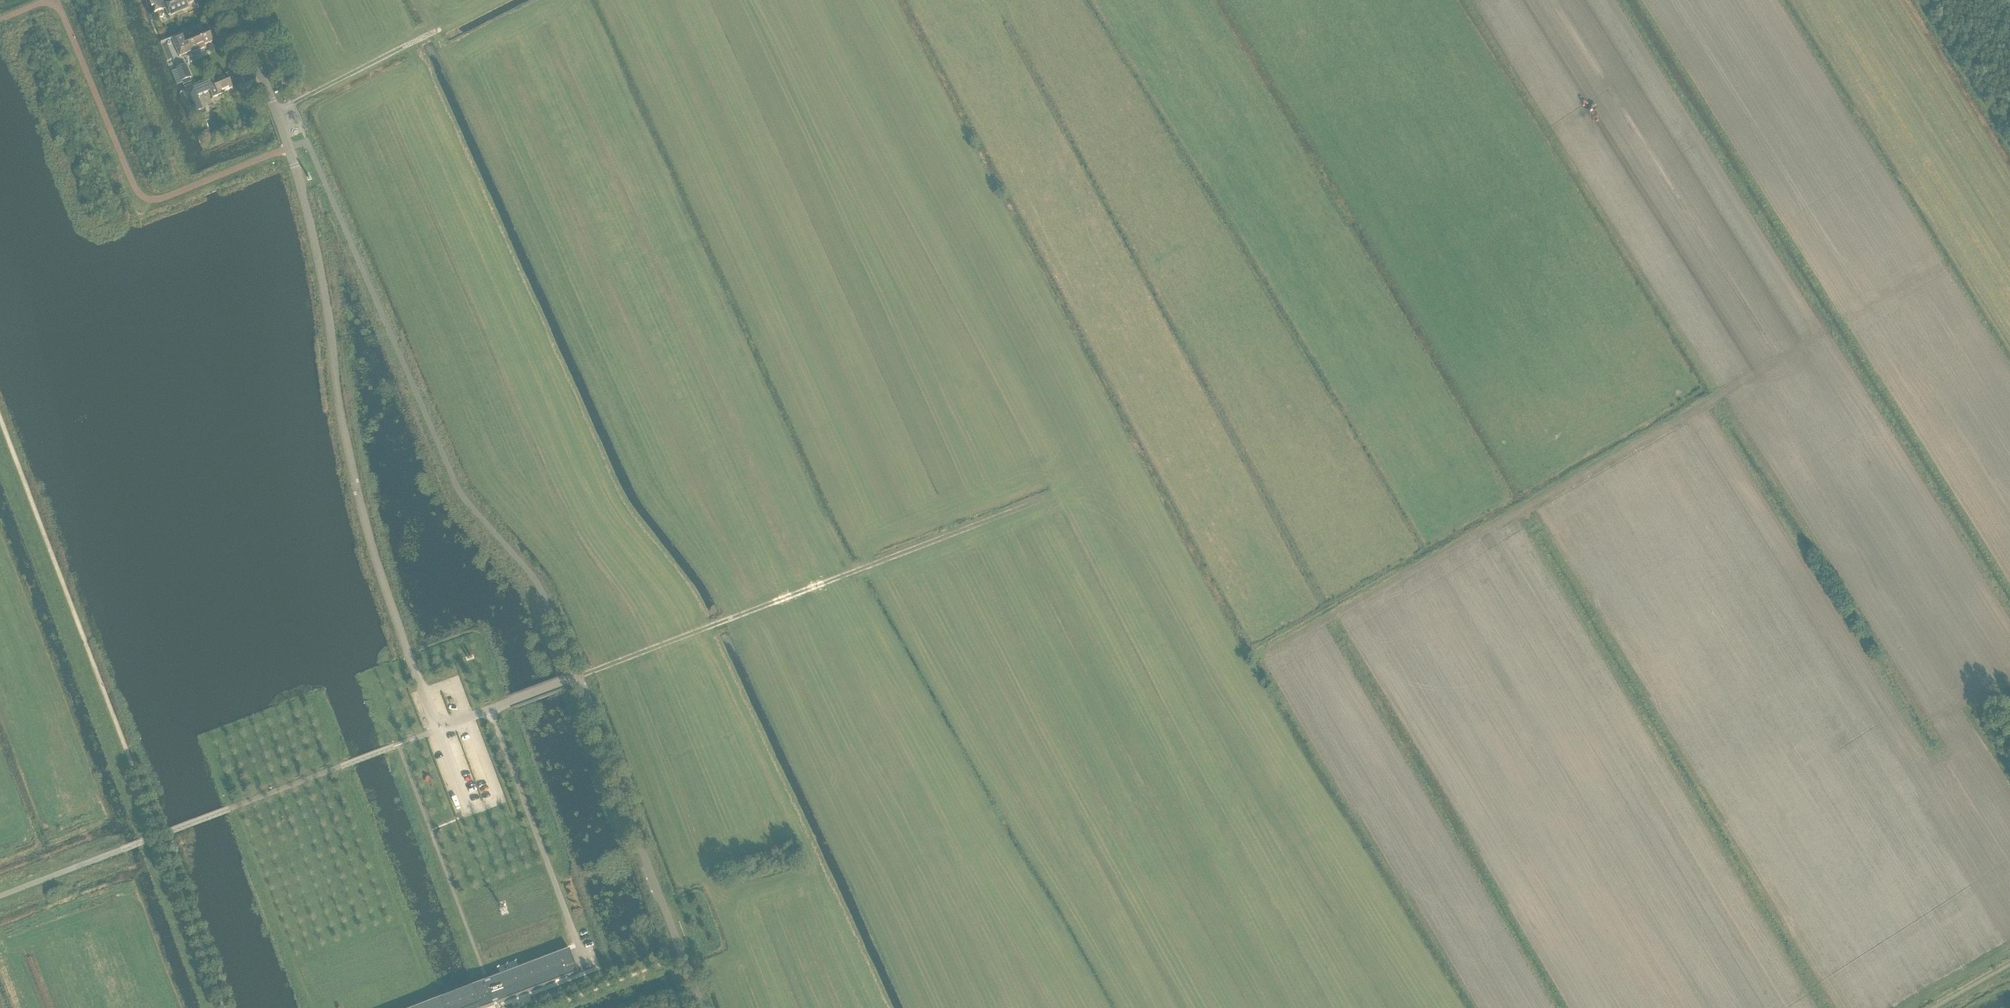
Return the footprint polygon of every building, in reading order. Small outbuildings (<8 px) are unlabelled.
[(196,0),(168,0),(161,3),(160,0),(147,0),(153,14),(166,8),(169,16),(189,8),(187,4),(196,0)] [(206,47),(205,45),(213,41),(209,31),(189,40),(186,32),(172,39),(180,57),(193,52),(193,53),(206,47)] [(178,70),(172,73),(175,80),(177,85),(183,82),(192,79),(189,73),(180,76),(178,70)] [(213,80),(184,93),(193,113),(203,109),(198,96),(211,91),(214,98),(225,93),(225,91),(233,88),(229,78),(215,84),(213,80)] [(579,973),(570,950),(488,981),(416,1007),(487,1007),(494,1005),(497,1004),(579,973)]
